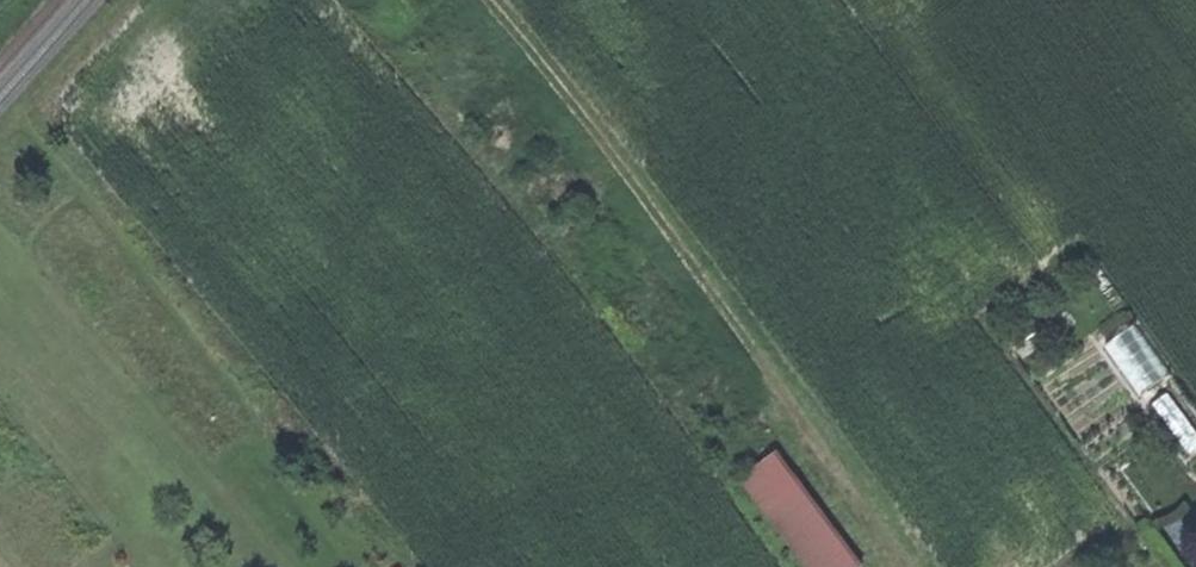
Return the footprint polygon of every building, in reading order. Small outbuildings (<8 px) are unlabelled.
[(1135,391),(1173,374),(1148,318),(1110,334),(1135,391)] [(807,566),(865,566),(780,455),(743,483),(807,566)]
